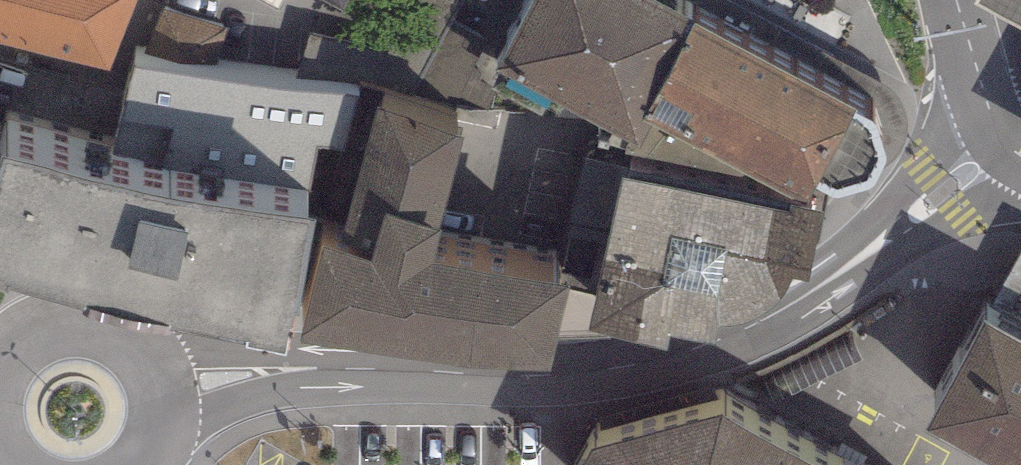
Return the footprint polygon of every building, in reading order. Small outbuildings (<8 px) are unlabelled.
[(103,59),(123,0),(0,0),(0,38),(103,59)] [(345,12),(351,0),(323,0),(345,12)] [(649,0),(531,0),(494,68),(641,148),(653,126),(642,120),(694,24),(649,0)] [(977,4),(1020,29),(1020,0),(980,0),(977,4)] [(804,205),(813,188),(835,200),(871,189),(886,163),(875,124),(857,112),(694,24),(642,120),(653,126),(804,205)] [(315,201),(309,200),(320,130),(346,135),(357,78),(134,49),(114,140),(11,119),(0,158),(0,266),(287,335),(293,299),(300,300),(315,201)] [(550,369),(567,288),(433,264),(442,232),(437,228),(464,140),(376,108),(339,252),(321,247),(300,345),(469,369),(550,369)] [(788,212),(621,178),(588,330),(668,353),(670,336),(714,345),(720,324),(727,323),(741,319),(765,312),(778,304),(788,289),(794,277),(809,280),(825,214),(790,205),(788,212)] [(984,323),(1020,343),(1020,254),(984,323)] [(984,323),(924,430),(987,464),(1020,464),(1020,343),(984,323)] [(723,415),(593,450),(584,464),(814,464),(723,415)]
